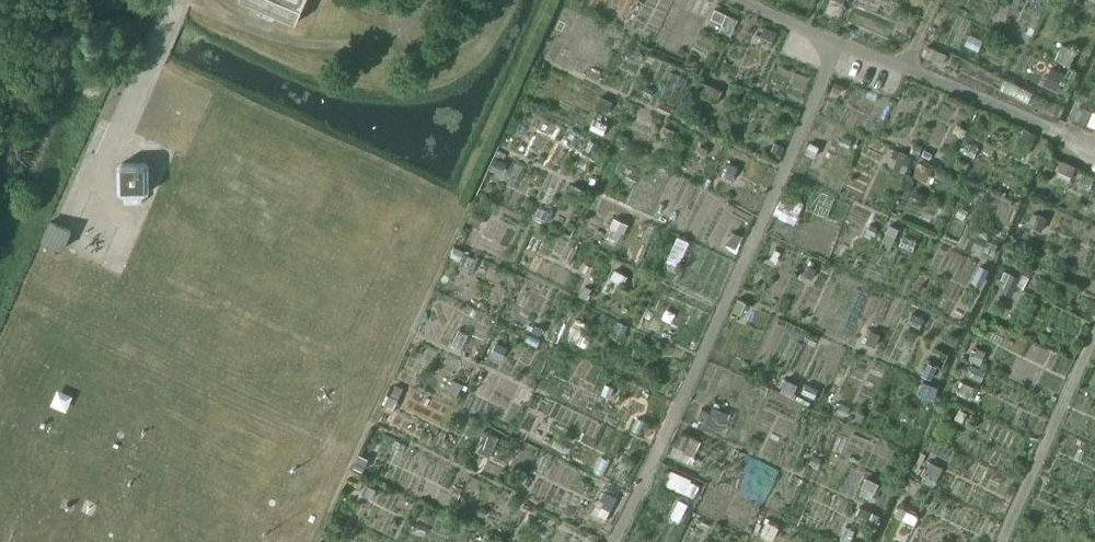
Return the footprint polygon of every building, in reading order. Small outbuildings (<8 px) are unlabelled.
[(296,25),(307,0),(239,0),(296,25)] [(1071,62),(1076,48),(1063,43),(1058,57),(1071,62)] [(1052,65),(1044,82),(1059,89),(1067,71),(1052,65)] [(122,164),(118,169),(118,192),(123,196),(146,196),(150,191),(150,168),(145,164),(122,164)] [(59,227),(51,223),(43,242),(63,251),(71,232),(59,227)] [(72,397),(57,390),(49,408),(65,415),(72,397)] [(702,409),(699,423),(724,427),(727,413),(702,409)] [(491,454),(498,437),(485,432),(478,449),(491,454)] [(696,451),(698,436),(680,434),(678,449),(696,451)] [(911,473),(934,486),(945,466),(922,453),(911,473)] [(674,472),(670,483),(694,493),(699,482),(674,472)]
